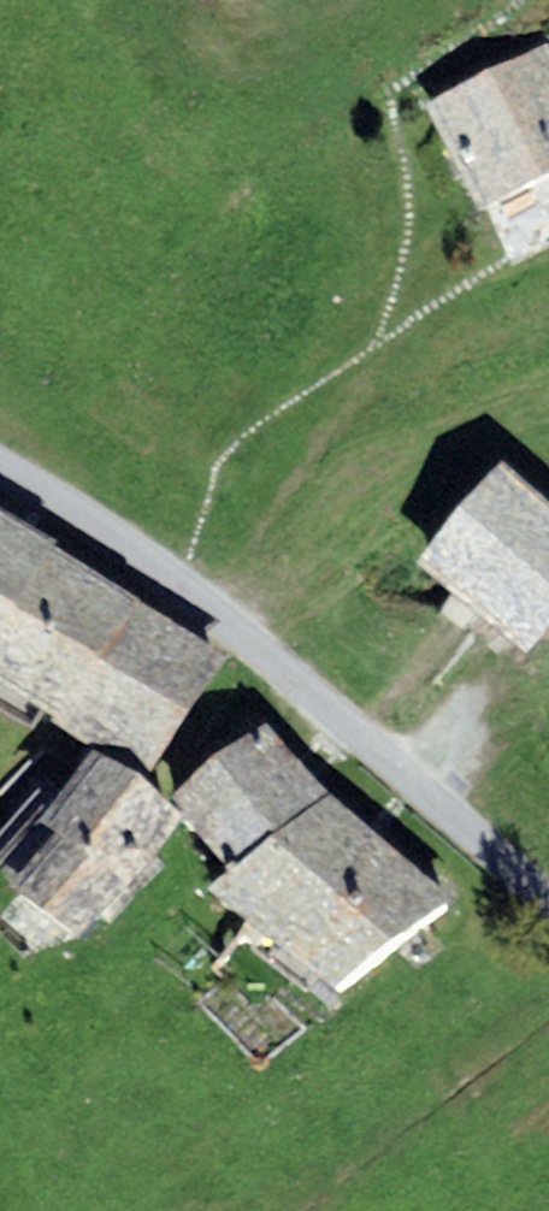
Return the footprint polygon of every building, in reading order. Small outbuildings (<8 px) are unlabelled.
[(426,122),(482,232),(548,198),(548,59),(426,122)] [(502,458),(416,561),(527,653),(548,626),(548,498),(502,458)] [(53,539),(0,508),(0,629),(53,539)] [(55,711),(141,599),(53,539),(0,629),(0,684),(55,711)] [(231,654),(141,599),(55,711),(50,721),(155,769),(231,654)] [(210,885),(342,990),(455,896),(327,789),(263,718),(175,791),(231,866),(210,885)] [(92,745),(59,790),(148,861),(183,813),(140,768),(92,745)] [(148,861),(59,790),(48,780),(0,837),(0,842),(7,848),(0,854),(0,865),(80,934),(148,861)]
